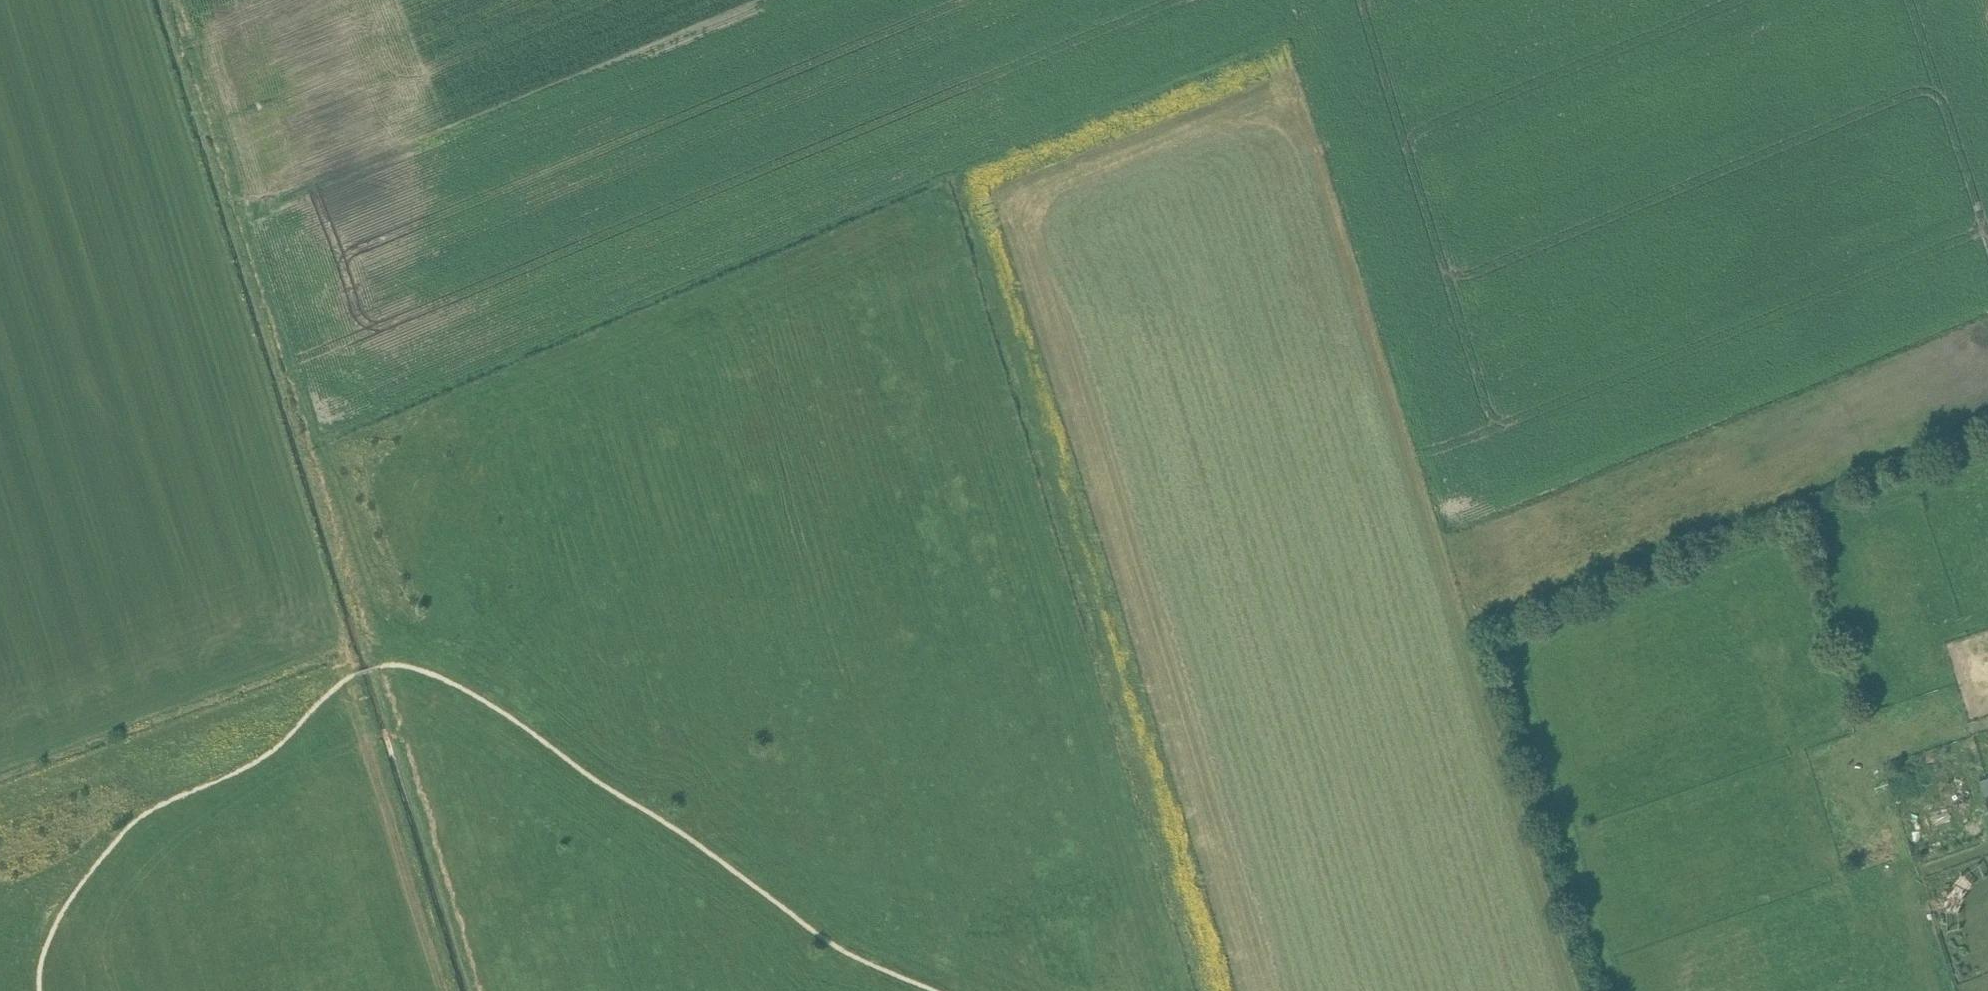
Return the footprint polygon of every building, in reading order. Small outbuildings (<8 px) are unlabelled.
[(1987,792),(1987,776),(1978,779),(1982,794),(1987,792)]
